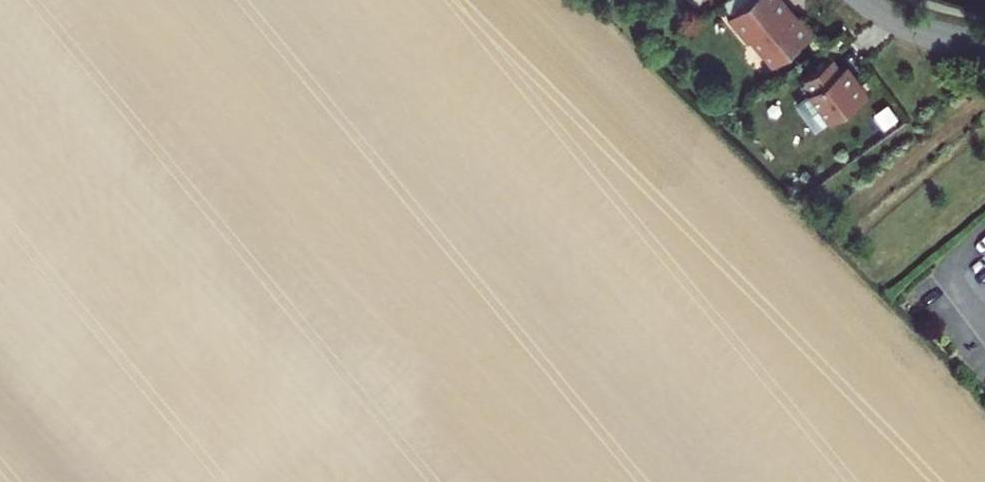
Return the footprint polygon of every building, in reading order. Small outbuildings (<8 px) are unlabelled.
[(799,15),(791,21),(783,11),(787,8),(780,0),(747,0),(726,18),(747,42),(752,38),(773,63),(812,31),(799,15)] [(828,121),(866,93),(845,65),(840,68),(831,57),(803,77),(812,89),(807,92),(808,94),(795,103),(815,129),(827,120),(828,121)]
